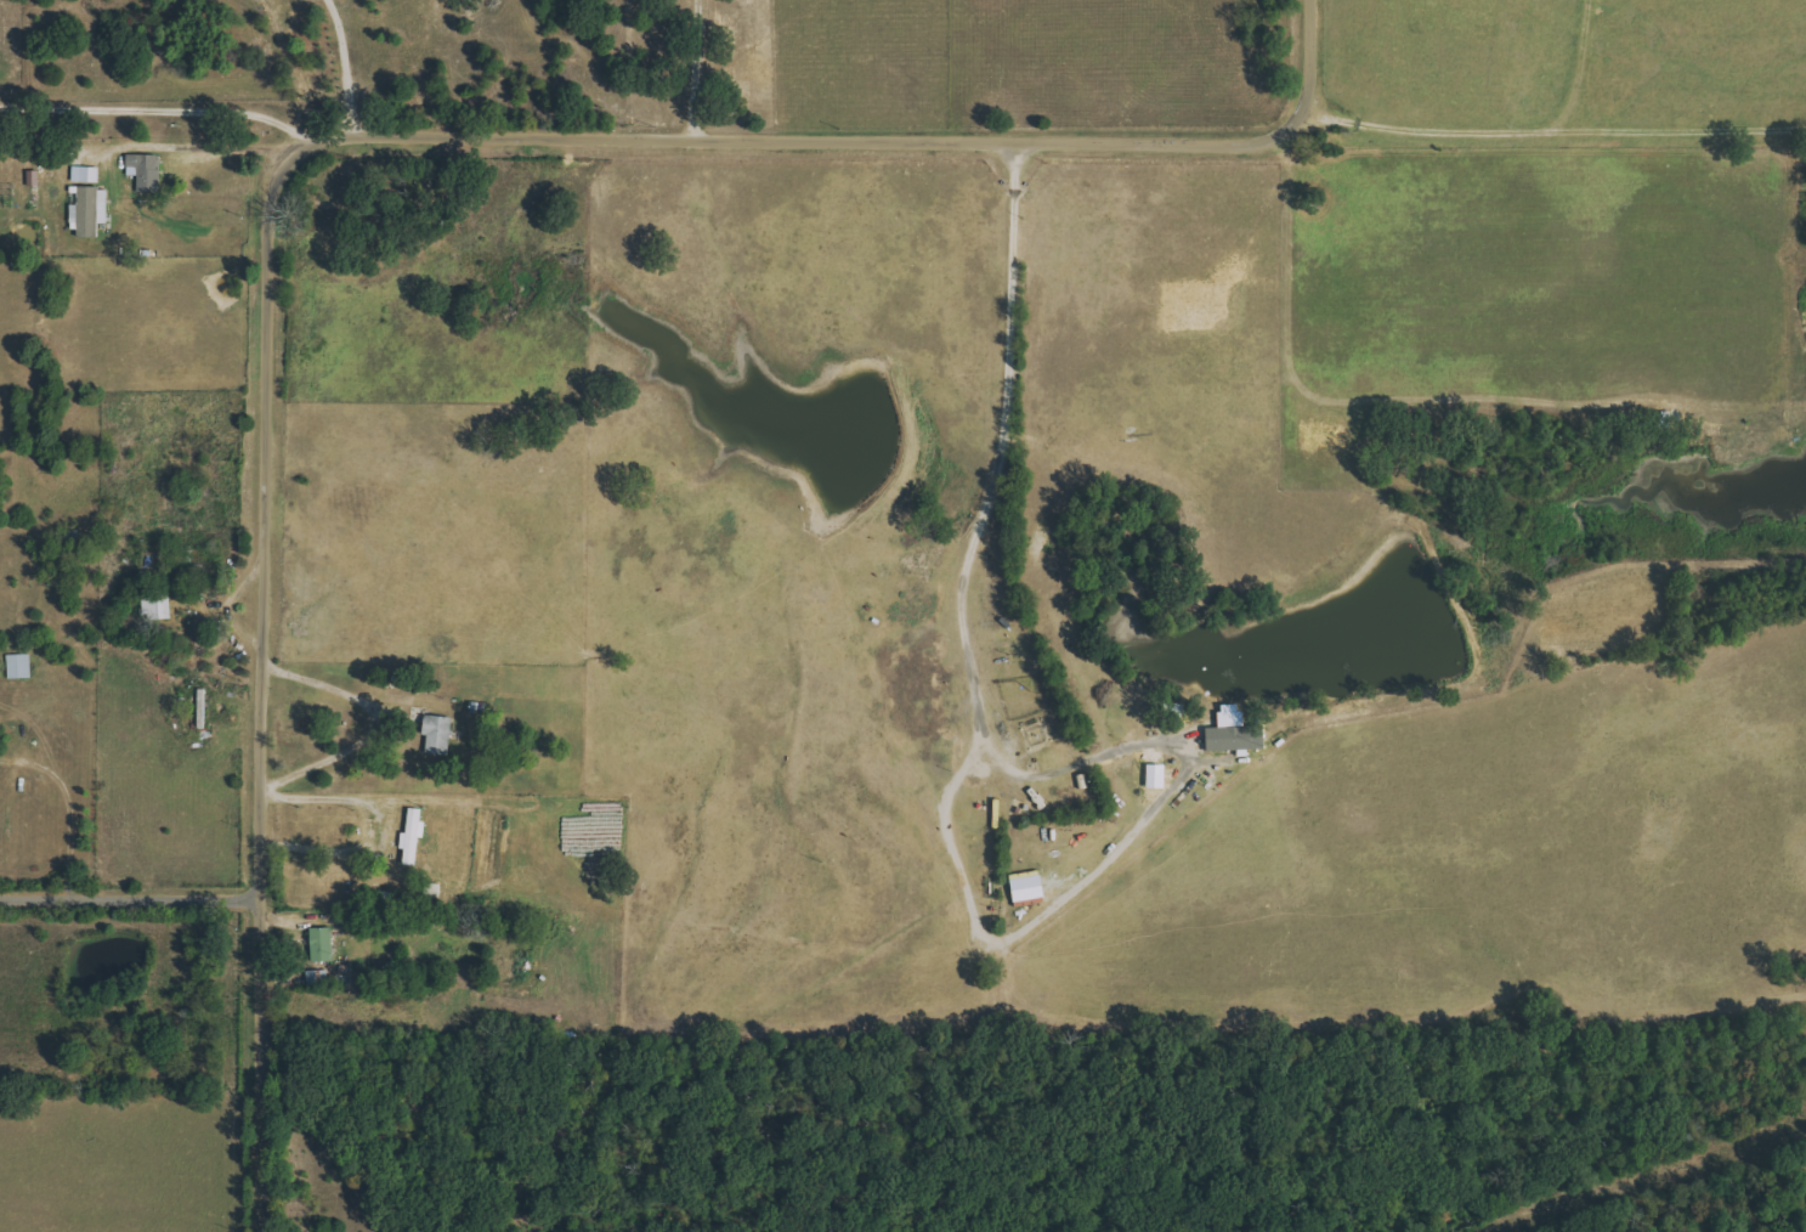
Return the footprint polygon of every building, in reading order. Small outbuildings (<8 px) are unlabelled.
[(163,155),(130,155),(129,176),(141,176),(140,192),(162,192),(163,155)] [(83,183),(102,184),(103,168),(84,167),(83,183)] [(111,224),(110,188),(76,188),(76,205),(75,205),(76,237),(101,237),(101,224),(111,224)] [(174,617),(173,595),(144,596),(145,619),(174,617)] [(32,654),(8,654),(9,678),(33,677),(32,654)] [(1269,725),(1250,725),(1249,710),(1222,711),(1223,727),(1211,727),(1212,751),(1270,748),(1269,725)] [(454,716),(429,715),(427,752),(453,753),(454,716)] [(404,865),(420,865),(422,837),(426,837),(427,809),(412,808),(411,833),(406,833),(404,865)] [(315,962),(336,962),(335,928),(314,928),(315,962)] [(327,970),(309,971),(309,988),(327,988),(327,970)]
